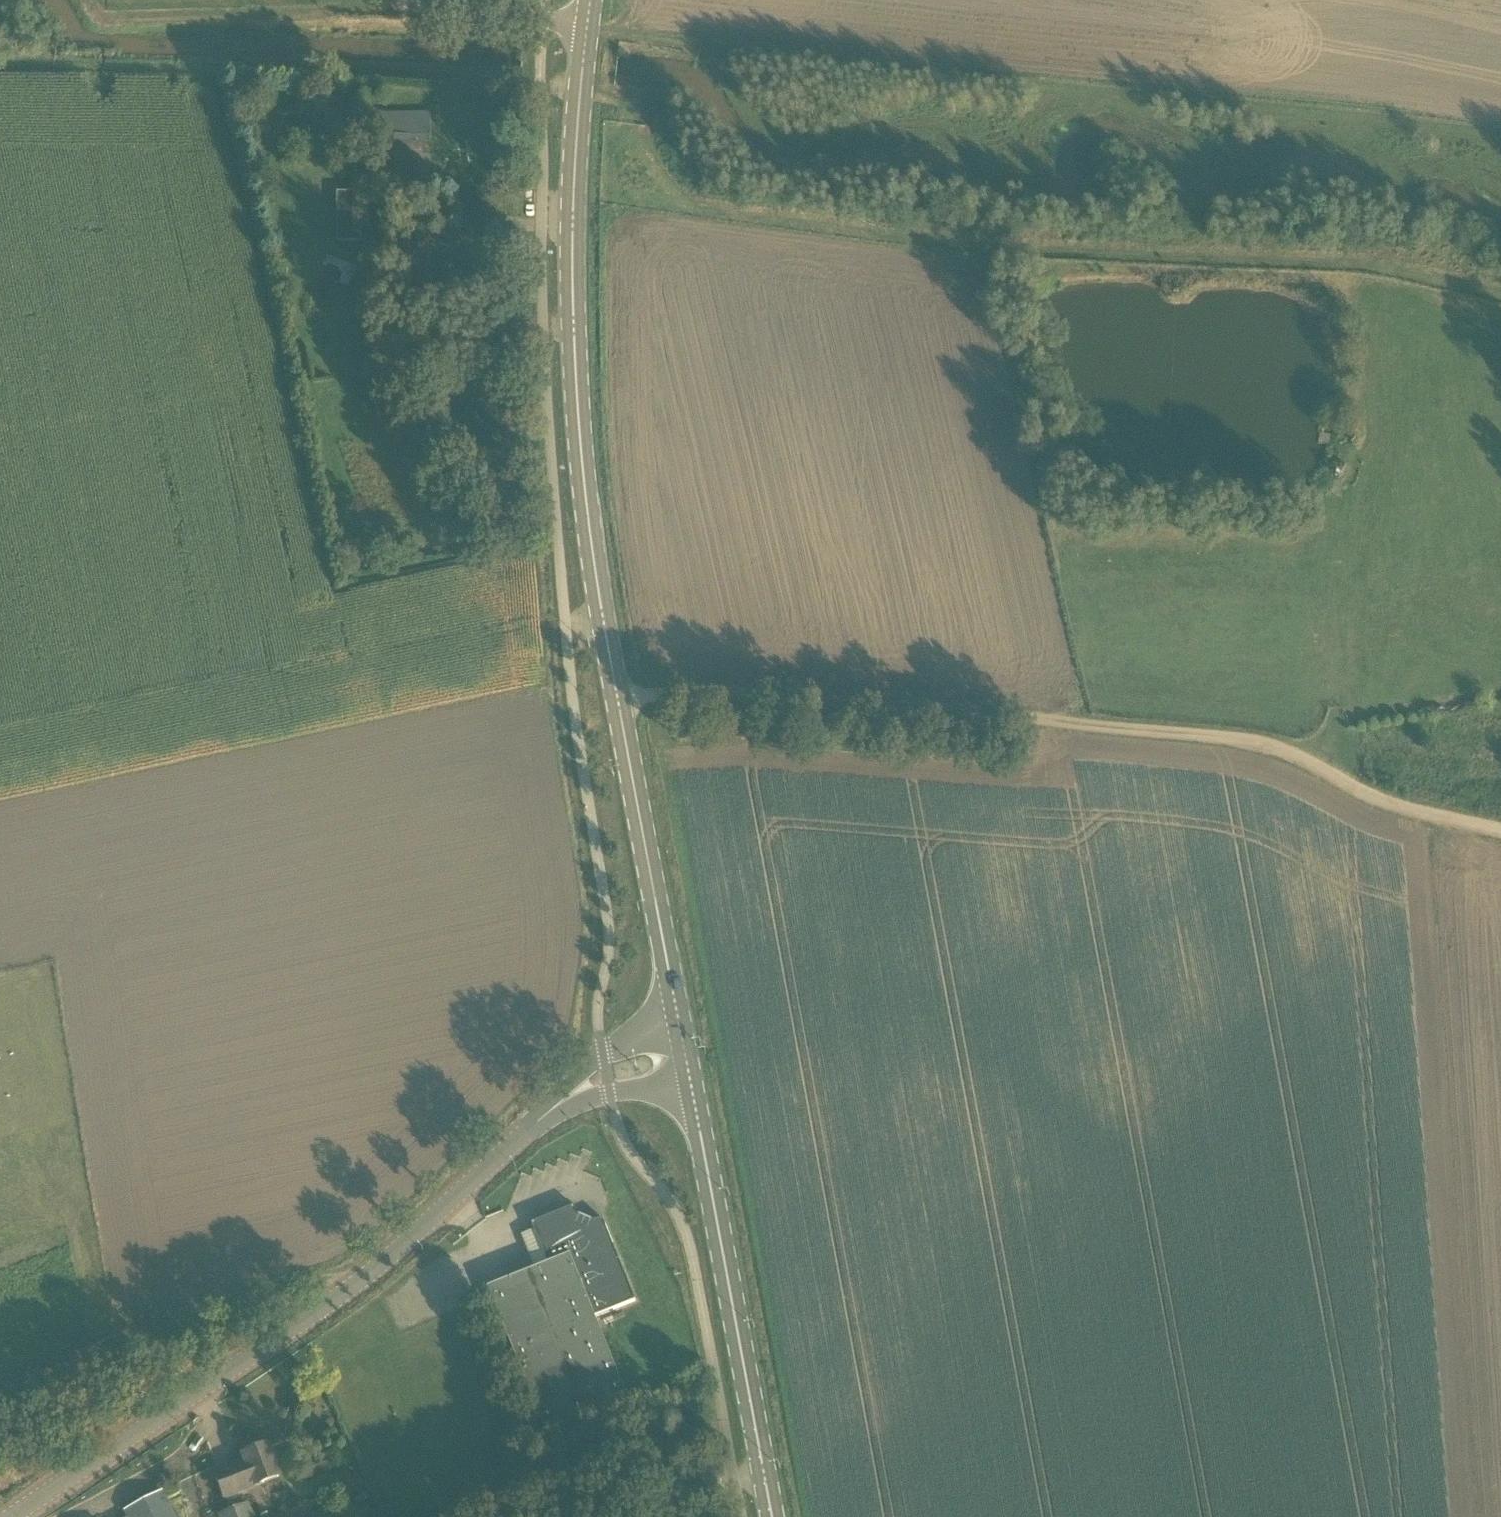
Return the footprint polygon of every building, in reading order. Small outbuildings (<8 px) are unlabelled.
[(378,121),(378,137),(379,193),(411,193),(410,137),(424,136),(423,120),(378,121)] [(347,192),(347,236),(363,236),(363,225),(370,225),(370,192),(347,192)] [(546,1430),(609,1404),(628,1397),(596,1317),(636,1301),(603,1218),(595,1221),(578,1214),(575,1206),(533,1223),(549,1264),(489,1288),(546,1430)] [(224,1498),(278,1477),(266,1445),(242,1454),(244,1460),(214,1472),(224,1498)] [(161,1492),(124,1511),(127,1516),(175,1516),(161,1492)] [(218,1516),(253,1516),(248,1504),(218,1515),(218,1516)]
